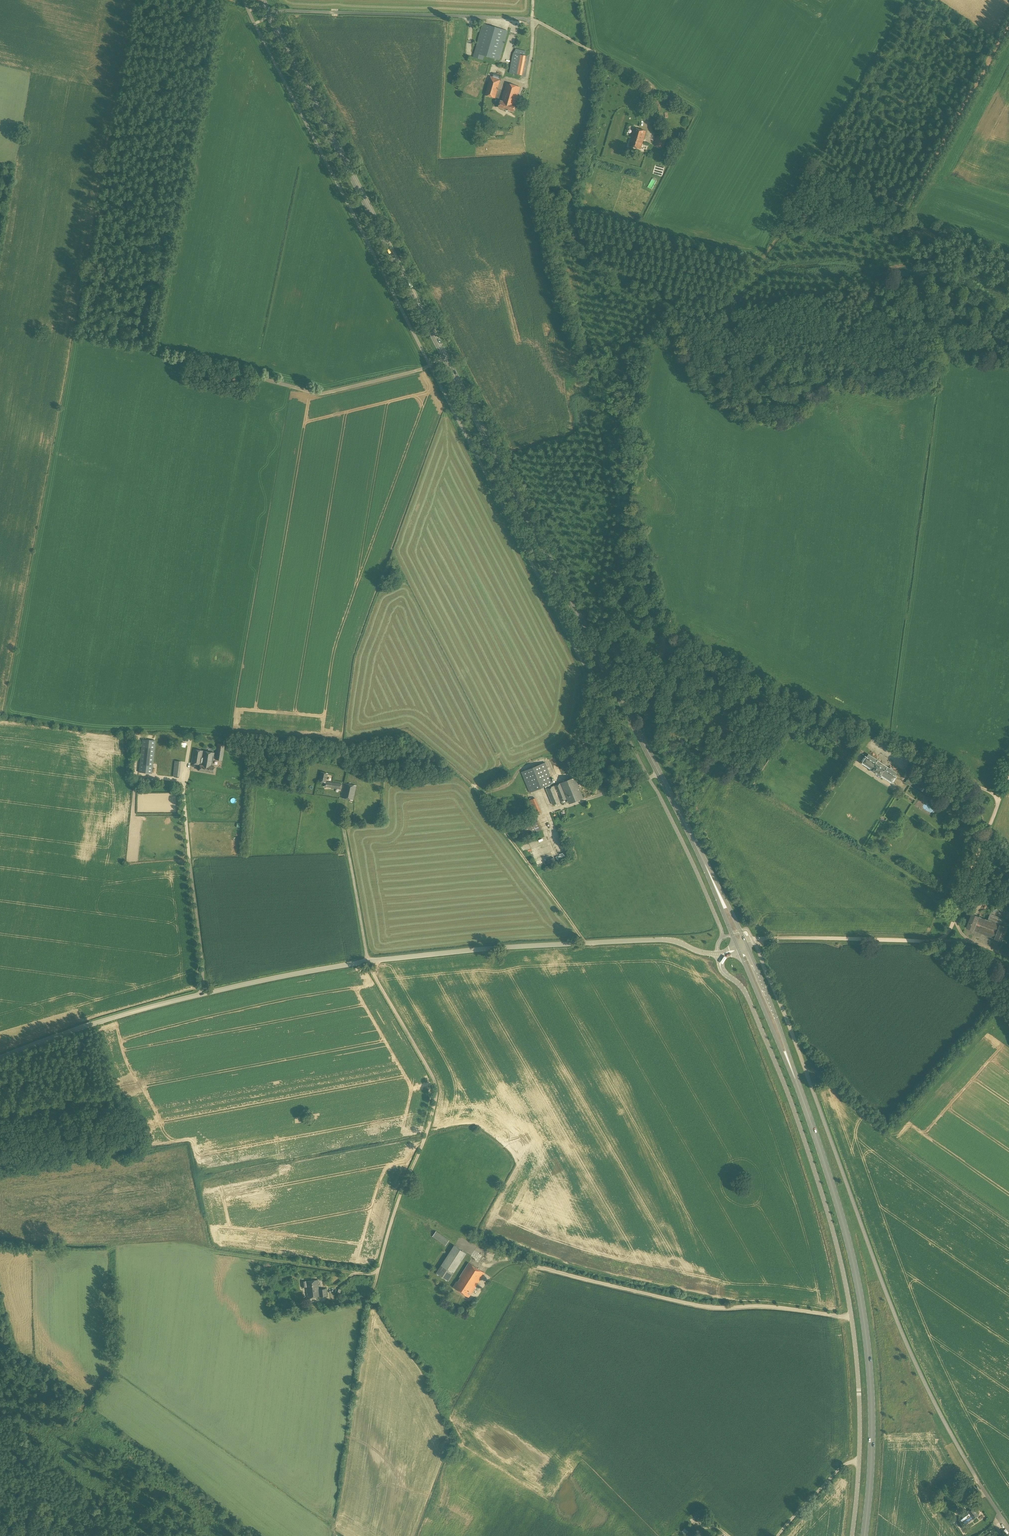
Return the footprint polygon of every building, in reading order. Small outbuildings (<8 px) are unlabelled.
[(499,60),(508,31),(485,24),(483,24),(474,53),(473,57),(483,60),(484,56),(499,60)] [(521,75),(525,56),(513,53),(509,73),(521,75)] [(500,78),(501,75),(497,74),(493,73),(493,77),(490,76),(490,79),(488,83),(485,95),(495,98),(501,79),(499,79),(500,78)] [(506,110),(513,85),(507,83),(502,101),(501,100),(499,107),(506,110)] [(513,85),(506,110),(514,112),(516,105),(515,105),(520,87),(513,85)] [(641,149),(646,131),(634,128),(629,146),(641,149)] [(664,148),(667,138),(657,135),(654,145),(664,148)] [(654,174),(662,176),(665,166),(657,164),(654,174)] [(648,187),(653,189),(657,181),(653,178),(648,187)] [(808,724),(795,718),(787,730),(790,732),(791,729),(792,730),(796,723),(798,725),(799,724),(806,728),(808,724)] [(152,774),(156,740),(142,739),(138,772),(152,774)] [(222,761),(225,745),(218,744),(215,759),(222,761)] [(168,746),(160,745),(157,774),(166,775),(168,746)] [(214,773),(214,767),(212,767),(214,752),(193,749),(191,763),(200,764),(199,770),(214,773)] [(896,773),(869,754),(867,757),(865,756),(861,762),(871,769),(881,776),(892,783),(896,776),(895,775),(896,773)] [(179,777),(181,761),(174,761),(173,776),(179,777)] [(553,786),(552,784),(554,783),(545,762),(521,772),(530,793),(545,787),(552,805),(568,798),(569,803),(582,797),(574,777),(561,783),(553,786)] [(341,789),(341,784),(325,782),(327,773),(321,772),(319,781),(324,782),(324,786),(341,789)] [(353,800),(356,785),(345,783),(342,798),(353,800)] [(536,815),(542,812),(536,798),(529,800),(536,815)] [(523,837),(542,830),(536,816),(517,823),(523,837)] [(988,920),(971,913),(966,927),(1002,941),(1007,927),(1002,925),(1005,919),(990,914),(988,920)] [(445,1246),(449,1240),(436,1231),(432,1236),(445,1246)] [(449,1281),(466,1253),(454,1245),(436,1273),(449,1281)] [(469,1297),(484,1273),(469,1263),(459,1277),(460,1278),(458,1281),(457,1281),(454,1286),(469,1297)] [(318,1289),(317,1279),(301,1281),(302,1287),(306,1287),(307,1298),(327,1296),(326,1288),(318,1289)] [(960,1485),(960,1484),(960,1482),(956,1484),(959,1490),(958,1491),(960,1496),(966,1493),(961,1484),(960,1485)] [(973,1519),(979,1515),(973,1507),(967,1511),(971,1516),(965,1520),(966,1520),(963,1522),(959,1517),(955,1520),(961,1527),(965,1524),(967,1522),(973,1519)]
